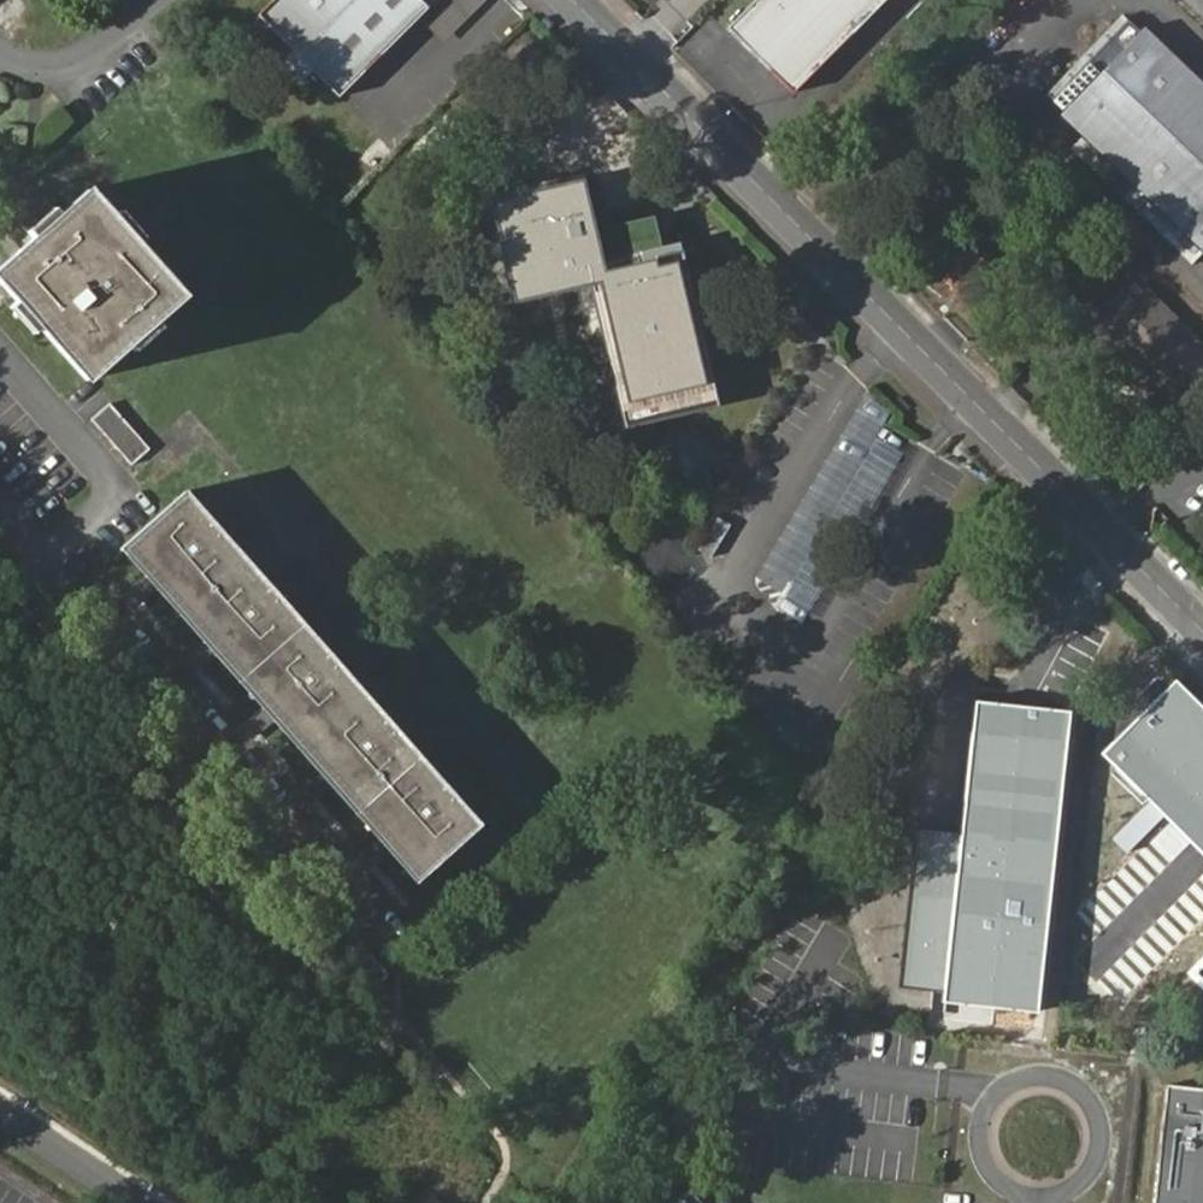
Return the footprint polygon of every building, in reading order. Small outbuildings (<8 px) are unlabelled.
[(426,6),(420,0),(268,0),(255,13),(336,95),(426,6)] [(483,0),(477,0),(440,37),(443,40),(483,0)] [(725,24),(790,90),(880,0),(749,0),(725,24)] [(1066,106),(1141,28),(1124,11),(1049,89),(1066,106)] [(1145,23),(1141,28),(1066,106),(1062,110),(1202,246),(1202,79),(1145,23)] [(591,229),(596,227),(583,177),(488,201),(514,305),(590,286),(585,264),(599,260),(591,229)] [(88,377),(183,294),(91,189),(0,270),(0,276),(88,377)] [(590,286),(622,421),(716,399),(678,241),(660,245),(652,214),(596,227),(591,229),(599,260),(585,264),(590,286)] [(1108,304),(1119,315),(1106,328),(1180,399),(1202,375),(1202,344),(1145,288),(1132,301),(1121,291),(1108,304)] [(757,576),(783,592),(892,409),(866,394),(757,576)] [(92,420),(133,463),(151,446),(110,403),(92,420)] [(777,605),(803,621),(904,451),(878,436),(777,605)] [(383,835),(394,848),(418,875),(478,822),(454,795),(462,788),(452,776),(443,782),(397,730),(405,723),(394,710),(386,717),(338,663),(346,656),(335,644),(327,651),(280,598),(288,590),(277,578),(269,585),(223,532),(232,525),(221,513),(212,520),(187,492),(127,546),(151,572),(161,585),(209,638),(220,651),(267,704),(278,716),(324,769),(336,782),(383,835)] [(151,572),(144,578),(155,591),(161,585),(151,572)] [(155,591),(144,578),(128,593),(138,605),(155,591)] [(209,638),(201,645),(212,658),(220,651),(209,638)] [(212,658),(201,645),(185,658),(197,671),(212,658)] [(1170,682),(1099,754),(1202,857),(1202,715),(1170,682)] [(267,704),(259,711),(270,723),(278,716),(267,704)] [(1066,714),(974,705),(961,834),(919,829),(903,986),(941,990),(940,1003),(1036,1013),(1066,714)] [(270,723),(259,711),(244,725),(255,737),(270,723)] [(324,769),(317,776),(328,789),(336,782),(324,769)] [(328,789),(317,776),(301,790),(313,803),(328,789)] [(375,842),(386,855),(394,848),(383,835),(375,842)] [(370,868),(386,855),(375,842),(359,855),(370,868)] [(1164,1082),(1151,1202),(1202,1202),(1202,1086),(1164,1082)] [(674,1202),(675,1202),(699,1202),(687,1190),(674,1202)]
